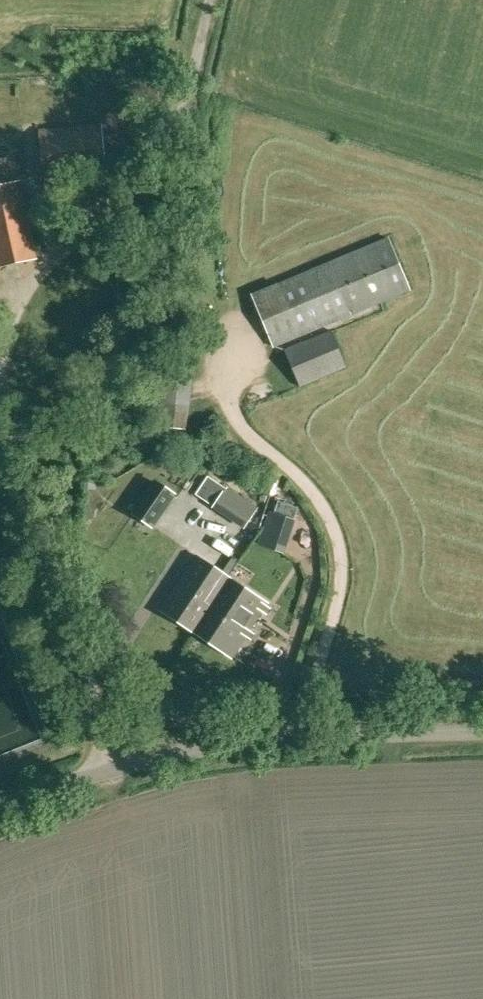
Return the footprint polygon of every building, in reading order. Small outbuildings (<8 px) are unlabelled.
[(106,171),(102,124),(39,130),(43,177),(106,171)] [(0,186),(0,266),(36,258),(19,181),(0,186)] [(410,289),(388,238),(252,295),(274,346),(410,289)] [(300,387),(347,367),(331,330),(284,350),(300,387)] [(191,377),(159,374),(153,426),(186,429),(191,377)] [(173,494),(156,482),(134,513),(152,525),(173,494)] [(257,509),(226,488),(214,507),(244,527),(257,509)] [(270,513),(260,544),(283,552),(293,521),(270,513)] [(205,602),(224,573),(197,555),(160,610),(195,633),(206,615),(210,617),(216,609),(205,602)] [(206,615),(195,633),(231,657),(268,603),(224,573),(205,602),(216,609),(210,617),(206,615)]
